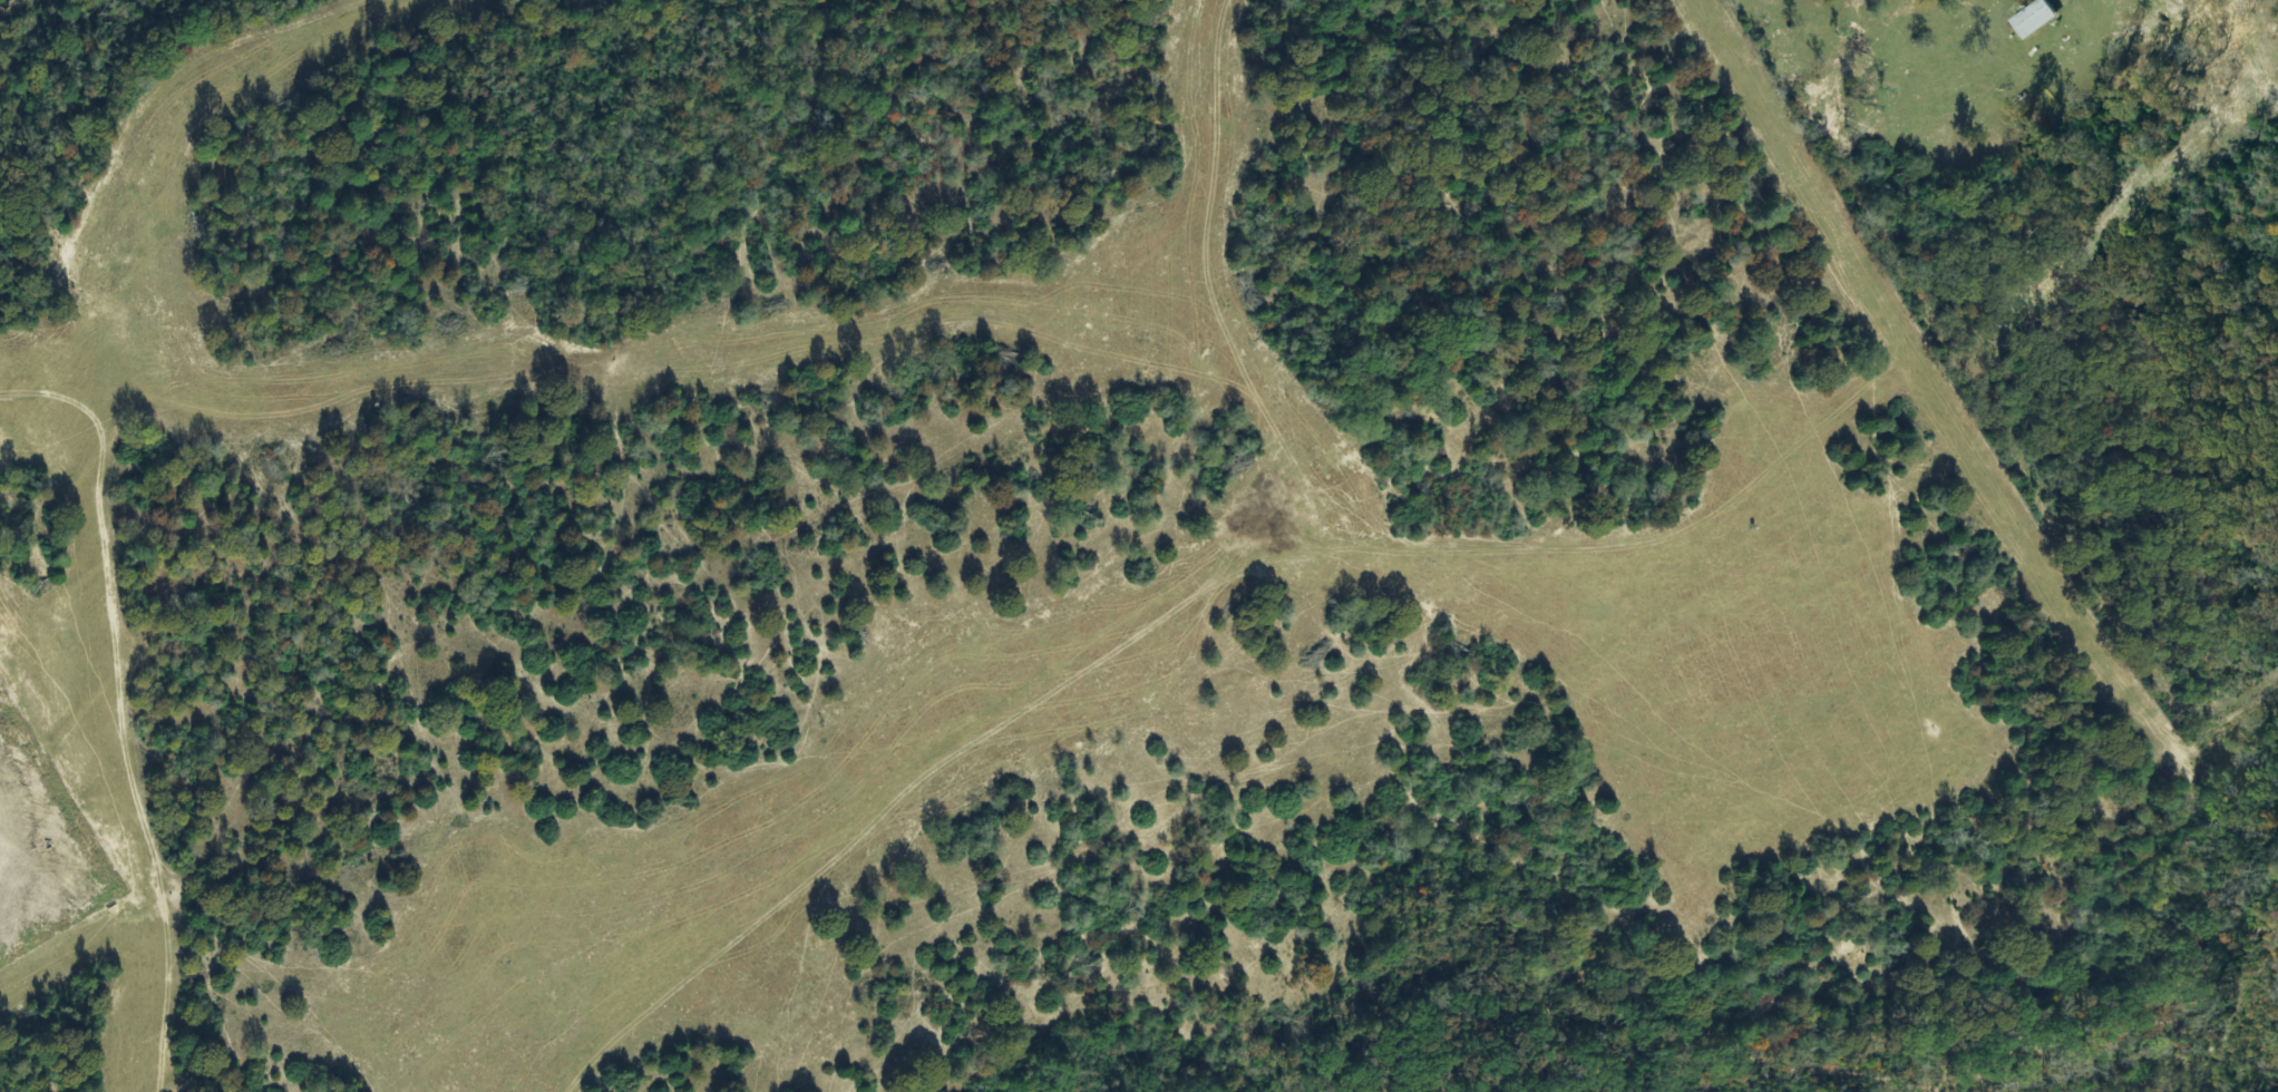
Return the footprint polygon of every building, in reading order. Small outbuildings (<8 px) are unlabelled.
[(2052,0),(2045,0),(2014,21),(2029,41),(2064,17),(2052,0)]
